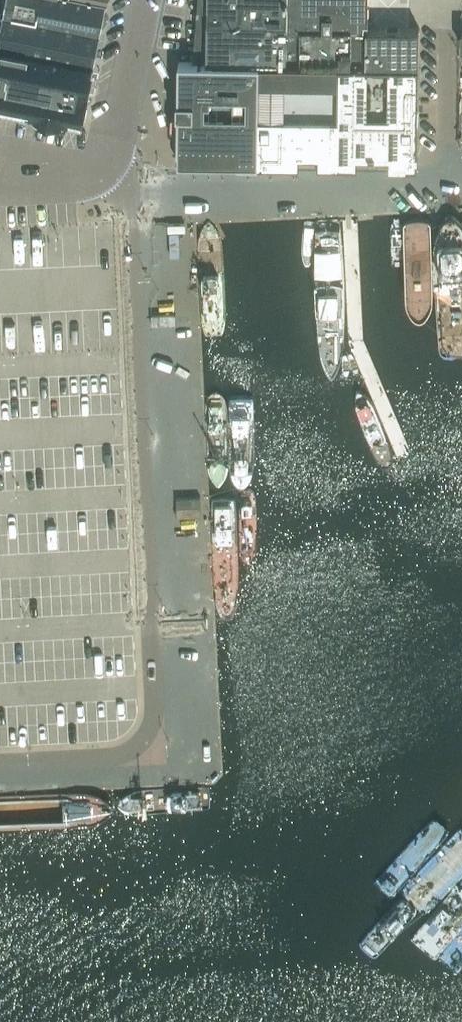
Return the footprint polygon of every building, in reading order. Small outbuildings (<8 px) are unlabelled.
[(2,10),(100,29),(106,0),(4,0),(2,10)] [(286,63),(287,0),(203,0),(203,2),(202,2),(201,22),(203,22),(202,41),(207,41),(206,61),(206,62),(244,62),(257,62),(286,63)] [(286,63),(338,63),(366,63),(366,28),(367,0),(287,0),(286,63)] [(414,10),(427,9),(427,0),(414,0),(414,10)] [(0,22),(0,41),(94,59),(100,29),(2,10),(0,22)] [(366,28),(366,63),(418,64),(418,28),(366,28)] [(32,111),(32,114),(64,120),(64,117),(82,121),(94,59),(0,41),(0,105),(32,111)] [(178,61),(177,161),(178,161),(257,162),(257,62),(244,62),(206,62),(206,61),(178,61)] [(286,63),(257,62),(257,162),(337,163),(338,63),(286,63)] [(366,63),(338,63),(337,163),(417,164),(418,64),(366,63)]
